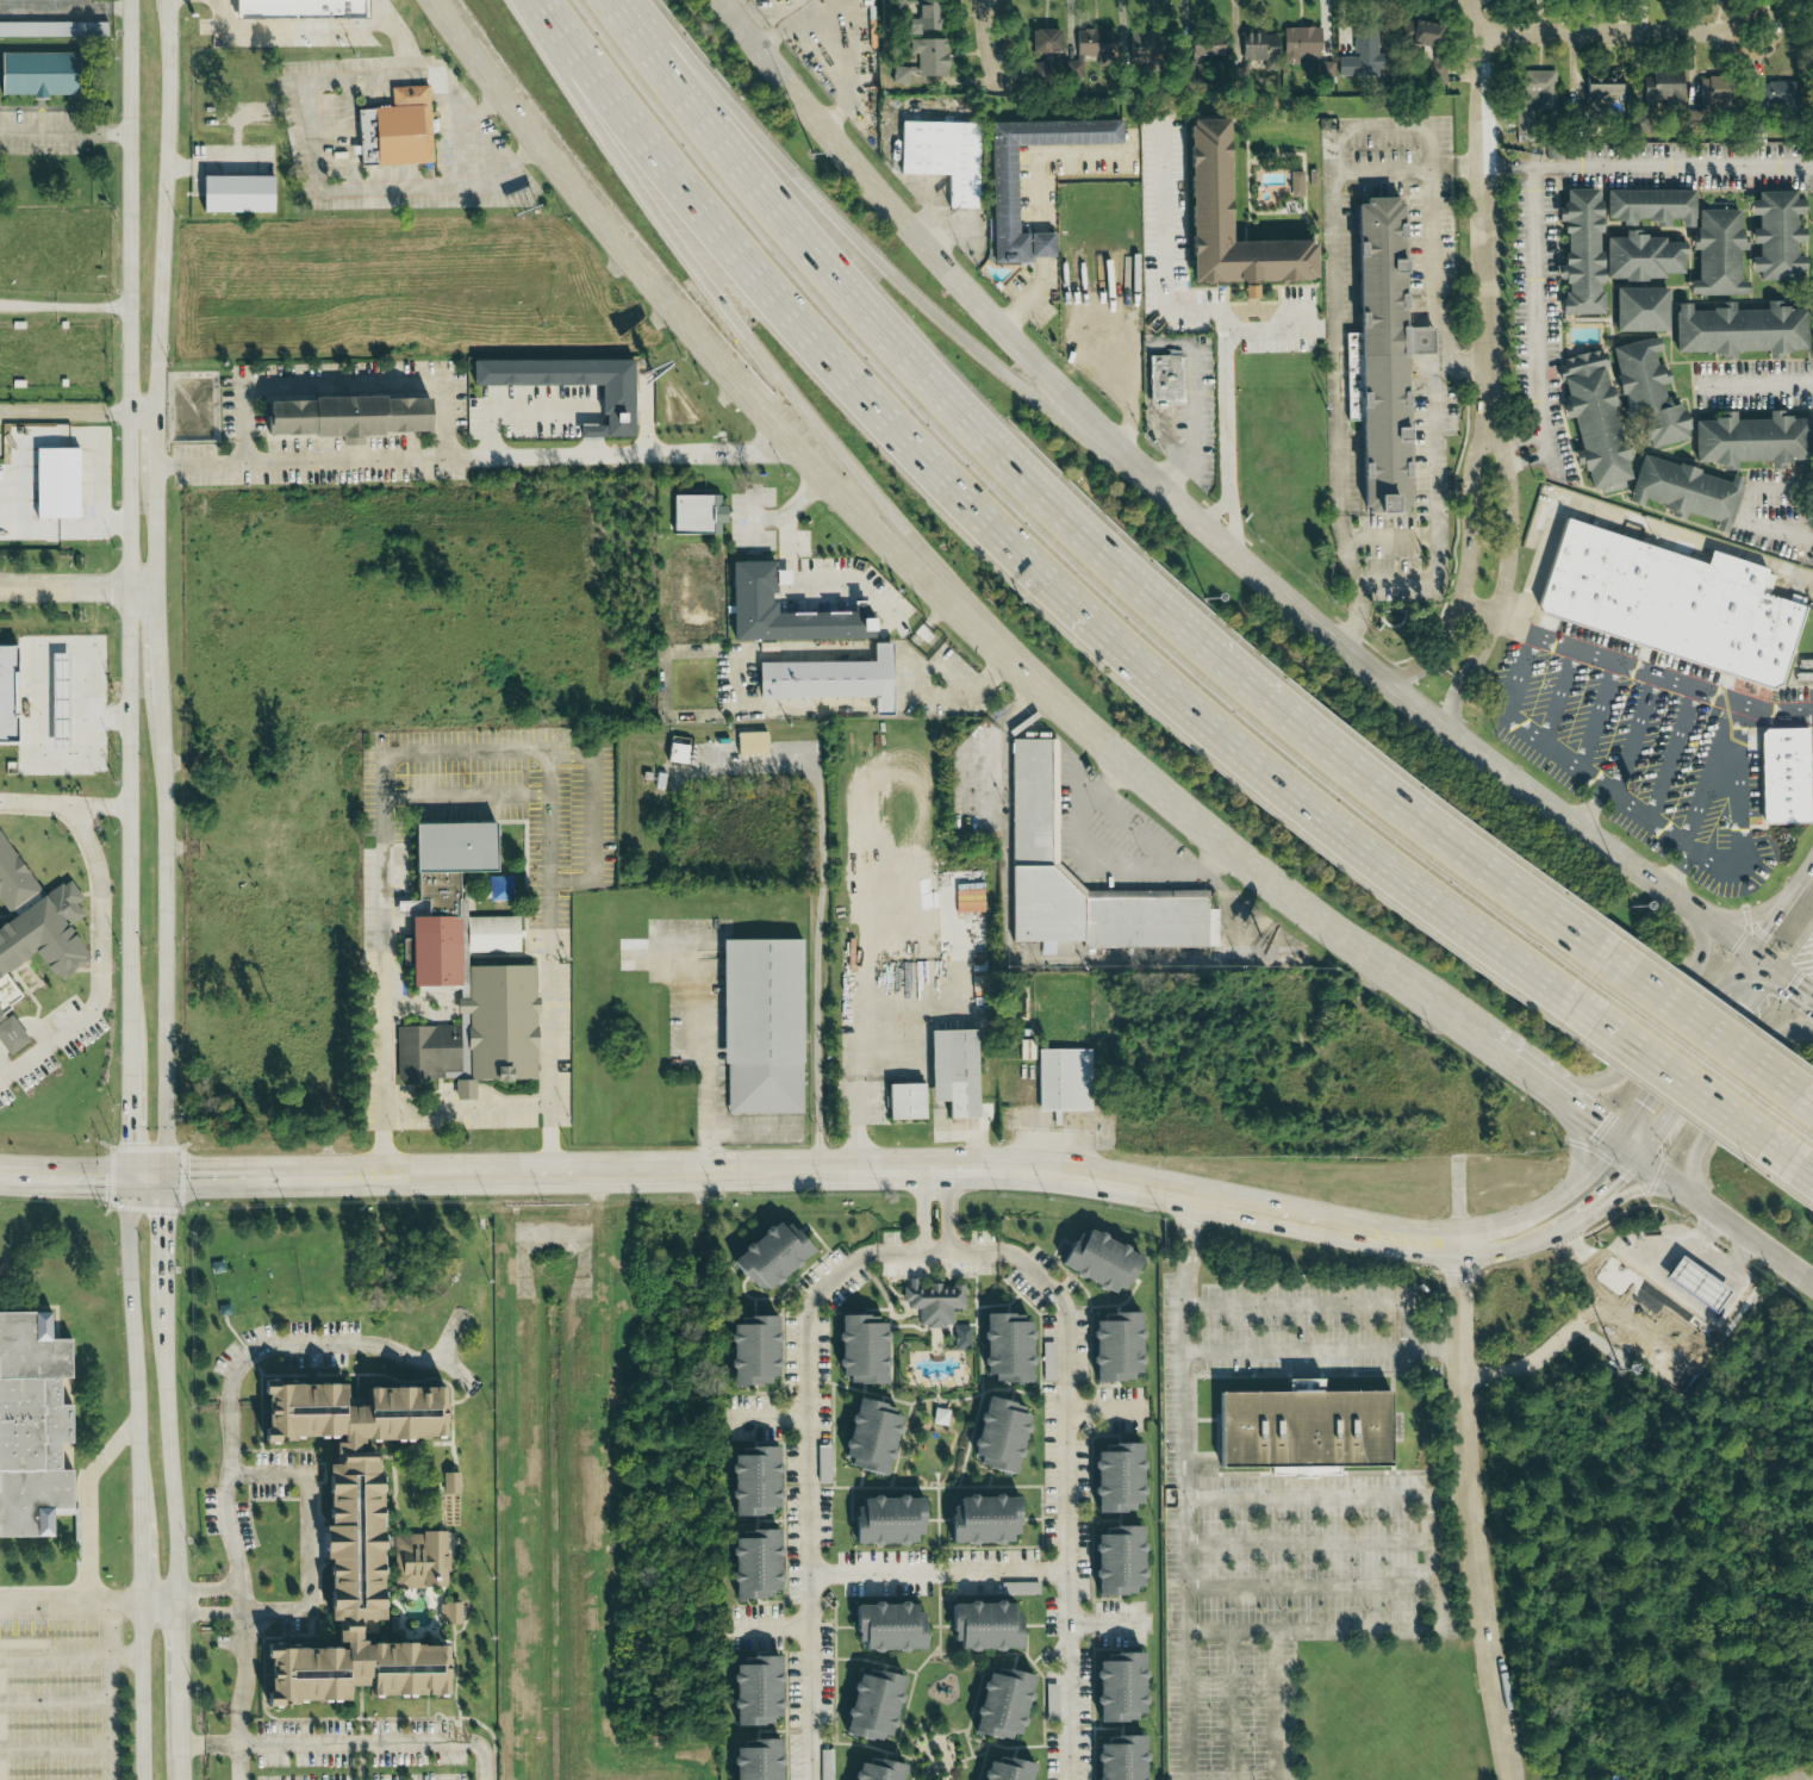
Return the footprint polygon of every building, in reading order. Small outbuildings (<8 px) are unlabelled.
[(237,19),(237,0),(367,0),(367,19),(237,19)] [(917,77),(945,77),(945,39),(935,39),(935,1),(909,1),(909,38),(909,57),(917,57),(917,77)] [(1438,25),(1403,21),(1400,46),(1435,50),(1438,25)] [(106,38),(0,38),(0,23),(106,23),(106,38)] [(1281,65),(1297,65),(1297,57),(1319,57),(1319,28),(1280,28),(1281,65)] [(1074,29),(1074,57),(1097,57),(1097,61),(1112,62),(1113,30),(1074,29)] [(1121,54),(1152,65),(1163,36),(1145,29),(1142,38),(1129,33),(1121,54)] [(1059,31),(1032,30),(1031,53),(1058,54),(1059,31)] [(1239,59),(1275,58),(1274,32),(1238,33),(1239,59)] [(1336,77),(1380,76),(1380,55),(1376,55),(1375,32),(1353,33),(1353,57),(1335,58),(1336,77)] [(1218,57),(1218,41),(1181,41),(1181,58),(1218,57)] [(0,53),(0,96),(73,97),(74,55),(0,53)] [(1028,64),(1028,75),(1046,74),(1046,63),(1028,64)] [(1445,85),(1445,63),(1430,63),(1429,85),(1445,85)] [(1554,72),(1516,71),(1516,135),(1532,135),(1532,110),(1553,110),(1554,72)] [(1619,74),(1583,72),(1582,101),(1619,103),(1619,74)] [(1680,109),(1681,74),(1633,73),(1633,102),(1663,102),(1663,108),(1680,109)] [(1699,113),(1729,112),(1729,78),(1698,79),(1699,113)] [(1795,82),(1758,83),(1758,108),(1795,108),(1795,82)] [(357,111),(393,108),(392,88),(429,86),(435,162),(361,167),(357,111)] [(1014,144),(1119,143),(1119,119),(987,120),(989,260),(1051,260),(1051,232),(1015,233),(1014,144)] [(1194,123),(1196,286),(1310,281),(1310,244),(1221,244),(1222,122),(1194,123)] [(946,176),(946,208),(973,208),(974,124),(898,123),(897,175),(946,176)] [(1302,171),(1289,171),(1289,197),(1302,197),(1302,171)] [(206,176),(274,178),(274,213),(205,212),(206,176)] [(1602,314),(1602,290),(1598,290),(1599,189),(1560,188),(1560,220),(1560,232),(1562,232),(1561,314),(1602,314)] [(1604,189),(1604,219),(1620,219),(1620,226),(1633,227),(1633,219),(1652,219),(1652,227),(1667,227),(1667,218),(1678,218),(1678,226),(1691,227),(1692,190),(1604,189)] [(1802,278),(1802,255),(1794,255),(1794,242),(1802,242),(1802,227),(1794,227),(1794,214),(1801,214),(1801,198),(1793,198),(1793,190),(1755,190),(1755,200),(1746,200),(1747,215),(1756,215),(1756,228),(1748,228),(1748,243),(1757,243),(1757,257),(1748,257),(1748,271),(1756,271),(1756,278),(1802,278)] [(1356,200),(1363,514),(1404,515),(1397,200),(1356,200)] [(1745,294),(1745,280),(1736,280),(1736,249),(1743,249),(1744,225),(1737,225),(1737,209),(1716,209),(1716,207),(1693,207),(1693,249),(1696,249),(1695,281),(1687,281),(1687,294),(1745,294)] [(1604,279),(1663,280),(1663,273),(1682,273),(1682,242),(1663,242),(1663,237),(1644,237),(1644,229),(1623,229),(1623,237),(1604,237),(1604,279)] [(1243,298),(1257,297),(1256,285),(1243,286),(1243,298)] [(1665,332),(1666,288),(1614,287),(1613,331),(1665,332)] [(1673,352),(1719,352),(1719,359),(1733,359),(1733,351),(1764,351),(1764,358),(1779,358),(1779,350),(1804,350),(1804,308),(1785,308),(1785,300),(1764,300),(1764,309),(1732,309),(1732,301),(1718,301),(1718,309),(1689,309),(1689,302),(1673,303),(1673,352)] [(1609,346),(1623,418),(1638,415),(1644,448),(1687,439),(1680,402),(1665,405),(1661,384),(1667,382),(1664,368),(1656,369),(1653,352),(1659,351),(1656,337),(1609,346)] [(1599,349),(1554,359),(1567,417),(1571,416),(1579,450),(1571,452),(1574,465),(1582,463),(1588,488),(1598,486),(1599,493),(1629,487),(1599,349)] [(1182,402),(1181,354),(1147,354),(1147,403),(1182,402)] [(598,384),(598,425),(575,425),(575,436),(631,436),(631,366),(648,366),(648,359),(469,360),(469,385),(598,384)] [(259,398),(259,434),(420,432),(420,396),(259,398)] [(1807,418),(1787,418),(1787,410),(1766,410),(1766,419),(1733,419),(1733,411),(1720,411),(1719,419),(1693,419),(1692,462),(1719,463),(1719,469),(1733,469),(1733,460),(1767,461),(1767,468),(1785,468),(1785,460),(1807,460),(1807,418)] [(36,446),(35,518),(82,518),(82,508),(80,508),(81,447),(36,446)] [(1741,477),(1729,474),(1727,479),(1639,455),(1627,501),(1640,505),(1641,502),(1683,513),(1683,512),(1714,520),(1711,529),(1726,533),(1741,477)] [(670,534),(717,533),(717,524),(721,523),(721,494),(670,495),(670,534)] [(1799,604),(1759,594),(1766,567),(1707,552),(1705,559),(1559,521),(1533,620),(1778,684),(1799,604)] [(729,640),(867,638),(867,600),(849,600),(849,611),(771,613),(770,593),(773,593),(773,585),(786,584),(786,570),(772,570),(772,560),(727,561),(729,640)] [(755,699),(870,697),(871,715),(889,714),(888,642),(870,643),(870,661),(755,662),(755,699)] [(19,745),(0,745),(0,645),(17,645),(17,671),(12,671),(13,714),(19,714),(19,745)] [(1808,823),(1806,729),(1758,730),(1760,824),(1808,823)] [(764,731),(734,733),(735,755),(765,754),(764,731)] [(1059,742),(1060,865),(1085,891),(1208,889),(1208,910),(1217,909),(1219,946),(1086,948),(1086,942),(1060,941),(1011,941),(1013,742),(1013,740),(1059,740),(1059,742)] [(667,761),(683,763),(685,745),(669,743),(667,761)] [(408,823),(408,899),(420,899),(420,917),(405,917),(405,939),(399,939),(399,965),(406,965),(406,986),(455,986),(455,952),(517,952),(516,917),(463,917),(463,900),(451,901),(451,872),(488,872),(488,823),(408,823)] [(19,1001),(0,972),(31,952),(50,981),(84,959),(64,928),(85,914),(64,880),(39,896),(0,835),(0,908),(6,918),(0,922),(0,1014),(19,1001)] [(725,1114),(799,1114),(797,939),(718,940),(718,1065),(725,1065),(725,1114)] [(534,1080),(532,965),(465,966),(465,999),(454,999),(454,1014),(461,1013),(462,1025),(394,1026),(395,1081),(448,1080),(448,1074),(459,1074),(459,1057),(466,1057),(466,1080),(453,1080),(453,1101),(472,1100),(472,1081),(534,1080)] [(25,1042),(7,1015),(0,1020),(0,1049),(5,1056),(25,1042)] [(928,1102),(945,1101),(945,1118),(974,1118),(972,1030),(927,1030),(928,1102)] [(1035,1050),(1036,1112),(1090,1111),(1089,1049),(1035,1050)] [(885,1120),(922,1120),(921,1083),(885,1084),(885,1120)] [(772,1217),(727,1264),(761,1297),(806,1249),(772,1217)] [(1137,1256),(1076,1227),(1057,1268),(1118,1297),(1137,1256)] [(1669,1278),(1683,1257),(1732,1290),(1718,1313),(1669,1278)] [(962,1285),(917,1286),(917,1279),(907,1279),(908,1287),(902,1287),(903,1310),(917,1309),(918,1327),(950,1326),(950,1309),(963,1309),(962,1285)] [(50,1538),(50,1516),(76,1517),(70,1340),(50,1340),(49,1313),(0,1313),(0,1539),(50,1538)] [(1026,1383),(1027,1323),(1019,1323),(1019,1315),(981,1314),(979,1375),(989,1376),(989,1382),(1026,1383)] [(1090,1381),(1136,1380),(1135,1314),(1088,1315),(1090,1381)] [(880,1385),(880,1316),(835,1316),(835,1377),(844,1377),(844,1385),(880,1385)] [(773,1319),(725,1319),(725,1386),(765,1386),(764,1378),(774,1378),(773,1319)] [(952,1327),(952,1349),(969,1350),(970,1327),(952,1327)] [(1385,1468),(1384,1392),(1317,1392),(1317,1380),(1283,1380),(1283,1393),(1214,1393),(1215,1469),(1385,1468)] [(328,1440),(328,1466),(318,1466),(318,1528),(317,1528),(317,1591),(333,1649),(257,1650),(258,1704),(344,1704),(344,1687),(361,1687),(361,1698),(437,1698),(437,1646),(352,1646),(352,1622),(372,1622),(371,1454),(352,1454),(350,1445),(365,1441),(438,1440),(437,1389),(356,1389),(356,1399),(335,1399),(335,1386),(251,1386),(255,1402),(255,1440),(328,1440)] [(880,1476),(899,1413),(853,1399),(835,1463),(880,1476)] [(1011,1474),(1026,1409),(980,1399),(966,1463),(1011,1474)] [(816,1446),(817,1483),(829,1483),(828,1446),(816,1446)] [(1090,1513),(1137,1512),(1136,1446),(1089,1447),(1090,1513)] [(773,1450),(726,1450),(726,1516),(772,1516),(772,1494),(773,1494),(773,1450)] [(457,1473),(440,1474),(441,1495),(457,1494),(457,1473)] [(947,1545),(1006,1544),(1006,1535),(1014,1535),(1014,1497),(946,1498),(947,1545)] [(917,1498),(855,1499),(855,1530),(848,1530),(848,1546),(909,1545),(909,1536),(918,1536),(917,1498)] [(1091,1595),(1138,1595),(1137,1529),(1090,1530),(1091,1595)] [(727,1601),(767,1599),(767,1592),(776,1592),(774,1532),(725,1534),(727,1601)] [(442,1533),(394,1534),(395,1588),(443,1587),(442,1533)] [(1038,1583),(998,1583),(998,1596),(1038,1595),(1038,1583)] [(458,1626),(459,1604),(437,1603),(436,1625),(458,1626)] [(946,1605),(948,1653),(1016,1650),(1015,1613),(1006,1613),(1006,1603),(946,1605)] [(918,1653),(918,1606),(852,1605),(851,1651),(918,1653)] [(1093,1722),(1139,1721),(1138,1656),(1092,1657),(1093,1722)] [(728,1726),(775,1725),(774,1709),(776,1709),(775,1682),(777,1682),(776,1657),(736,1658),(736,1667),(726,1667),(728,1726)] [(1028,1678),(982,1668),(968,1734),(1004,1742),(1005,1735),(1015,1737),(1028,1678)] [(899,1680),(854,1669),(838,1734),(883,1745),(899,1680)] [(1140,1737),(1095,1737),(1094,1779),(1139,1779),(1140,1737)] [(777,1742),(729,1743),(730,1779),(777,1779),(777,1742)] [(899,1767),(853,1758),(849,1779),(897,1779),(899,1767)] [(1029,1764),(993,1758),(992,1765),(980,1763),(978,1779),(1026,1779),(1029,1764)]
